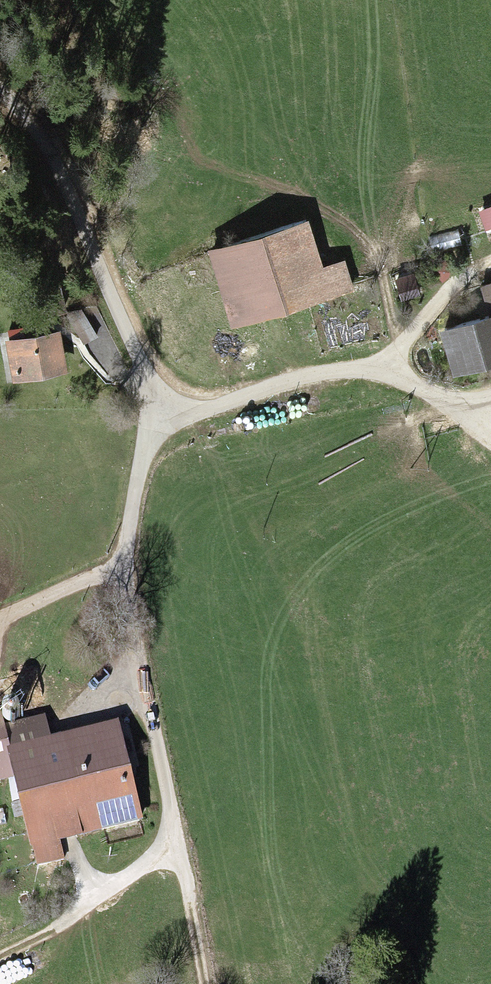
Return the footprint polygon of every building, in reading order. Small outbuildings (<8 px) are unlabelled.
[(209,255),(232,328),(353,289),(345,265),(325,271),(310,223),(209,255)] [(72,301),(47,302),(48,316),(73,315),(72,301)] [(88,318),(78,321),(83,342),(93,340),(88,318)] [(452,373),(490,364),(490,323),(443,334),(452,373)] [(59,340),(7,342),(9,380),(61,378),(59,340)] [(0,717),(0,787),(11,784),(28,864),(62,856),(59,843),(106,833),(109,844),(138,838),(115,733),(48,748),(42,721),(18,727),(16,714),(0,717)]
